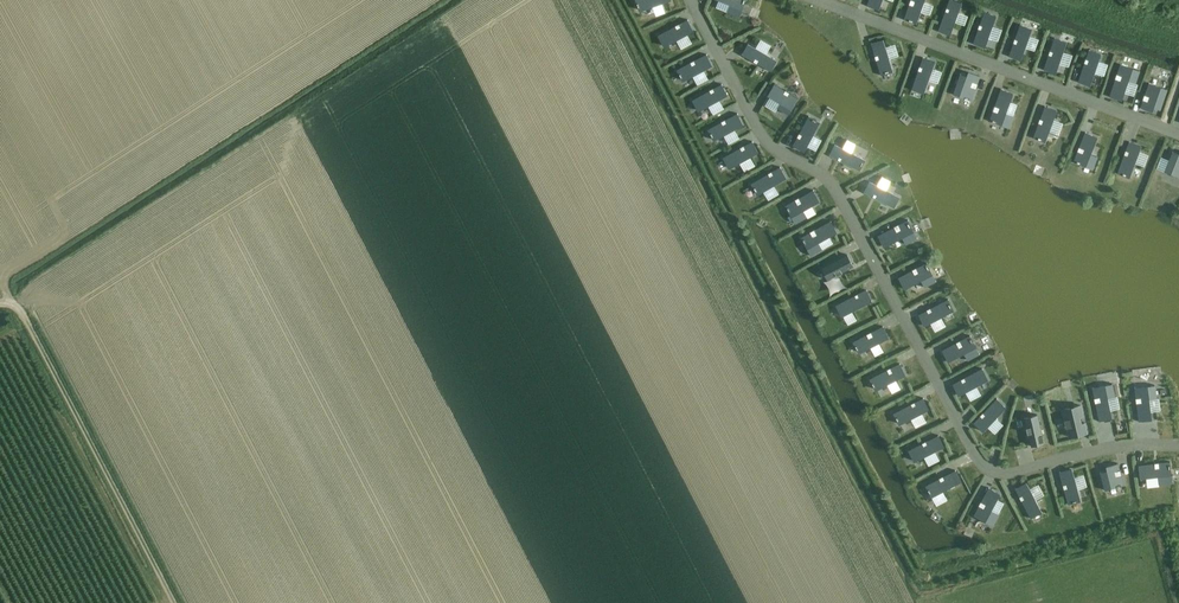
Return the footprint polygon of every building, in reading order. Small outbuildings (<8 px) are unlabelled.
[(637,3),(638,7),(639,7),(640,10),(668,0),(636,0),(637,3)] [(731,4),(728,11),(727,11),(740,16),(739,15),(744,4),(746,0),(720,0),(731,4)] [(867,5),(868,5),(879,9),(882,0),(869,0),(867,5)] [(904,19),(904,18),(909,20),(908,20),(912,22),(912,21),(915,22),(919,10),(923,0),(911,0),(904,19)] [(938,30),(939,30),(939,29),(949,33),(953,21),(955,21),(961,3),(961,2),(961,3),(952,0),(950,0),(938,30)] [(978,29),(973,43),(974,43),(985,46),(988,37),(992,26),(996,16),(985,12),(984,11),(979,24),(979,25),(978,28),(978,29)] [(675,26),(658,36),(659,36),(664,46),(676,39),(687,34),(693,31),(687,20),(688,20),(688,19),(679,24),(678,24),(676,26),(676,25),(675,26)] [(1013,43),(1008,56),(1009,56),(1020,59),(1025,47),(1029,35),(1031,29),(1020,25),(1021,24),(1020,24),(1015,38),(1014,38),(1014,39),(1014,42),(1013,42),(1013,43)] [(1048,55),(1043,69),(1044,70),(1044,69),(1055,72),(1059,63),(1063,51),(1066,42),(1055,38),(1054,37),(1050,50),(1049,50),(1049,51),(1050,51),(1049,54),(1048,54),(1048,55)] [(872,42),(871,43),(875,56),(874,56),(875,57),(876,59),(876,60),(881,75),(882,75),(881,74),(885,73),(889,72),(889,71),(892,70),(889,58),(885,47),(883,39),(872,43),(872,42)] [(742,54),(741,54),(753,61),(754,62),(754,61),(756,63),(757,64),(757,63),(771,71),(771,70),(770,70),(776,60),(766,54),(755,48),(748,44),(742,54)] [(1084,63),(1078,82),(1079,81),(1090,85),(1094,72),(1098,61),(1100,54),(1089,50),(1086,59),(1085,59),(1085,60),(1085,62),(1084,62),(1084,63)] [(690,63),(676,70),(677,70),(678,70),(680,74),(679,74),(681,78),(682,78),(683,80),(693,75),(703,70),(712,65),(706,55),(707,55),(706,54),(694,61),(694,60),(693,61),(691,62),(690,62),(690,63)] [(918,71),(911,89),(912,89),(923,92),(928,79),(932,68),(934,62),(923,58),(923,57),(920,66),(919,66),(919,67),(919,70),(918,69),(918,70),(918,71)] [(1115,79),(1109,96),(1110,96),(1110,95),(1121,99),(1128,80),(1135,82),(1135,83),(1140,71),(1139,70),(1139,71),(1120,65),(1121,64),(1120,64),(1117,74),(1116,73),(1116,74),(1117,75),(1115,78),(1114,79),(1115,79)] [(960,73),(953,94),(954,94),(965,97),(964,98),(969,99),(971,100),(976,89),(976,88),(976,87),(977,84),(978,84),(978,83),(977,83),(980,76),(979,75),(979,76),(968,72),(967,76),(960,74),(961,74),(960,73)] [(1143,100),(1140,107),(1141,108),(1141,107),(1152,111),(1153,107),(1160,109),(1159,109),(1160,110),(1167,89),(1166,89),(1149,83),(1144,95),(1143,96),(1144,96),(1143,99),(1142,99),(1142,100),(1143,100)] [(709,90),(692,100),(692,101),(693,100),(699,110),(708,105),(719,99),(727,95),(722,84),(713,88),(712,88),(712,89),(710,90),(709,90)] [(775,85),(768,95),(770,96),(781,103),(778,108),(778,107),(777,108),(788,114),(788,113),(797,98),(798,99),(798,98),(789,93),(790,93),(789,92),(788,93),(786,91),(786,90),(785,90),(774,84),(775,85)] [(993,111),(989,120),(990,121),(990,120),(992,121),(996,123),(996,122),(1008,127),(1008,128),(1013,115),(1012,115),(1012,116),(1005,113),(1010,101),(1013,94),(1001,90),(1002,89),(1001,88),(995,106),(994,105),(994,106),(994,107),(993,110),(992,110),(992,111),(993,111)] [(1038,123),(1033,137),(1034,138),(1034,137),(1038,138),(1038,139),(1042,140),(1045,141),(1049,130),(1053,119),(1056,110),(1045,106),(1040,119),(1039,118),(1039,119),(1040,120),(1039,122),(1038,122),(1038,123)] [(721,122),(707,129),(708,130),(710,133),(712,137),(714,140),(724,135),(734,129),(743,124),(737,114),(737,113),(725,120),(725,119),(724,120),(722,122),(722,121),(721,121),(721,122)] [(797,137),(793,146),(793,145),(804,151),(807,145),(812,135),(819,122),(817,121),(817,120),(813,118),(813,119),(809,117),(809,116),(799,133),(798,134),(799,134),(798,136),(797,136),(797,137)] [(1085,132),(1073,162),(1074,162),(1074,161),(1076,162),(1076,163),(1080,164),(1092,168),(1092,169),(1093,169),(1098,157),(1097,156),(1096,157),(1090,154),(1097,138),(1085,133),(1086,132),(1085,132)] [(740,148),(722,157),(723,158),(724,158),(729,168),(739,162),(750,156),(758,152),(752,142),(752,141),(744,146),(744,145),(743,146),(741,148),(740,147),(740,148)] [(1129,142),(1116,174),(1117,174),(1118,173),(1122,175),(1121,175),(1126,177),(1126,176),(1129,177),(1134,163),(1140,146),(1129,142)] [(829,154),(829,155),(860,170),(859,169),(861,165),(862,166),(863,162),(864,160),(854,154),(834,144),(835,145),(830,154),(829,154)] [(1164,171),(1165,172),(1165,171),(1178,177),(1178,154),(1173,152),(1173,151),(1172,151),(1169,160),(1164,171)] [(768,174),(751,184),(752,184),(754,188),(753,188),(756,192),(756,191),(758,194),(763,191),(774,185),(786,178),(780,168),(780,167),(772,171),(771,171),(771,172),(769,173),(768,173),(768,174)] [(864,191),(864,192),(894,207),(893,207),(897,199),(898,197),(888,192),(889,192),(888,191),(889,191),(869,181),(869,182),(865,191),(864,191)] [(795,200),(785,205),(785,206),(786,205),(787,207),(787,208),(789,212),(789,211),(795,222),(795,223),(807,217),(807,216),(806,217),(802,210),(818,202),(813,191),(813,190),(799,198),(799,197),(798,198),(796,200),(795,199),(794,199),(795,200)] [(894,227),(877,235),(878,236),(879,236),(884,246),(903,237),(906,243),(905,244),(917,238),(917,237),(916,238),(910,227),(911,226),(909,223),(908,223),(907,221),(908,220),(899,224),(898,224),(897,224),(898,225),(895,227),(894,226),(893,226),(894,227)] [(810,232),(801,237),(801,238),(802,237),(803,239),(803,240),(805,243),(811,254),(810,255),(811,255),(822,249),(822,248),(821,249),(818,242),(829,236),(836,232),(830,222),(831,221),(814,229),(813,229),(814,230),(811,232),(810,231),(809,232),(810,232)] [(847,254),(821,268),(822,268),(828,279),(853,266),(853,265),(847,254)] [(926,262),(898,277),(898,278),(899,278),(905,288),(921,280),(924,286),(924,287),(936,281),(936,280),(935,281),(929,270),(930,269),(928,265),(927,266),(926,264),(927,263),(926,262)] [(866,290),(836,305),(836,306),(837,305),(842,315),(843,315),(852,310),(872,300),(871,300),(866,290)] [(926,310),(918,315),(919,315),(924,325),(930,322),(941,317),(953,310),(951,308),(952,307),(950,303),(949,304),(947,300),(948,300),(948,299),(930,308),(929,308),(930,309),(927,310),(927,309),(926,310)] [(883,326),(852,342),(853,342),(854,342),(856,345),(855,346),(857,350),(858,349),(859,352),(870,346),(888,337),(882,327),(883,327),(883,326)] [(956,343),(942,350),(942,351),(943,350),(948,361),(964,353),(968,359),(967,359),(967,360),(980,354),(979,353),(978,353),(973,342),(971,338),(970,338),(969,336),(970,336),(970,335),(960,340),(959,340),(959,341),(957,342),(956,342),(956,343)] [(899,363),(869,379),(869,380),(870,379),(872,383),(874,387),(876,389),(904,374),(899,364),(900,364),(899,363)] [(961,380),(952,384),(952,385),(953,385),(958,395),(965,391),(976,386),(987,380),(982,369),(982,368),(965,378),(964,377),(964,378),(961,379),(960,379),(961,380)] [(1093,387),(1092,388),(1094,398),(1094,399),(1095,399),(1095,402),(1095,403),(1099,421),(1100,421),(1099,420),(1111,418),(1110,410),(1107,397),(1114,396),(1114,397),(1115,397),(1113,384),(1112,384),(1112,385),(1093,388),(1093,387)] [(1135,387),(1134,387),(1136,397),(1135,397),(1135,398),(1136,398),(1136,401),(1136,403),(1136,402),(1139,421),(1139,420),(1151,418),(1150,410),(1149,397),(1156,397),(1156,398),(1157,397),(1155,384),(1154,384),(1154,385),(1135,388),(1135,387)] [(911,404),(893,413),(893,414),(894,414),(896,417),(895,418),(898,422),(898,421),(899,424),(911,418),(921,413),(928,409),(923,399),(923,398),(915,402),(914,402),(914,403),(911,404),(911,403),(910,404),(911,404)] [(980,416),(973,423),(974,423),(983,431),(987,426),(995,417),(1005,407),(997,399),(997,398),(983,413),(983,412),(982,413),(981,415),(980,415),(979,416),(980,416)] [(1080,405),(1062,409),(1065,419),(1064,420),(1066,427),(1067,427),(1069,437),(1087,432),(1085,423),(1081,423),(1079,417),(1083,416),(1080,405)] [(1037,415),(1024,418),(1031,446),(1031,445),(1043,443),(1037,414),(1036,414),(1037,415)] [(922,443),(908,450),(908,451),(909,451),(914,461),(924,456),(935,451),(943,446),(938,436),(938,435),(926,441),(925,441),(925,442),(923,443),(922,443)] [(1170,461),(1138,465),(1138,466),(1139,466),(1141,478),(1159,476),(1160,483),(1159,483),(1159,484),(1172,482),(1172,481),(1171,482),(1170,469),(1170,465),(1169,465),(1169,462),(1170,462),(1170,461)] [(1101,472),(1100,472),(1105,490),(1116,487),(1121,486),(1121,485),(1123,485),(1124,485),(1121,475),(1122,475),(1121,474),(1120,471),(1120,470),(1120,469),(1120,470),(1118,463),(1117,463),(1117,464),(1106,467),(1107,471),(1101,473),(1101,472)] [(1060,471),(1059,471),(1063,485),(1062,485),(1063,486),(1064,488),(1063,488),(1064,489),(1068,504),(1069,504),(1069,503),(1073,502),(1073,503),(1077,501),(1080,500),(1077,489),(1074,477),(1071,469),(1060,472),(1060,471)] [(939,478),(925,486),(926,486),(928,489),(928,490),(930,494),(930,493),(932,496),(942,491),(960,481),(955,471),(956,471),(955,470),(943,476),(942,476),(942,477),(940,478),(939,478)] [(1015,488),(1019,497),(1019,498),(1020,497),(1021,500),(1021,501),(1031,518),(1031,517),(1041,512),(1035,499),(1029,489),(1026,483),(1016,488),(1015,488)] [(979,506),(973,516),(974,516),(974,515),(991,524),(991,525),(992,525),(998,513),(997,514),(991,510),(997,499),(999,494),(989,488),(988,487),(981,501),(980,501),(980,502),(979,505),(979,504),(978,505),(979,506)]
